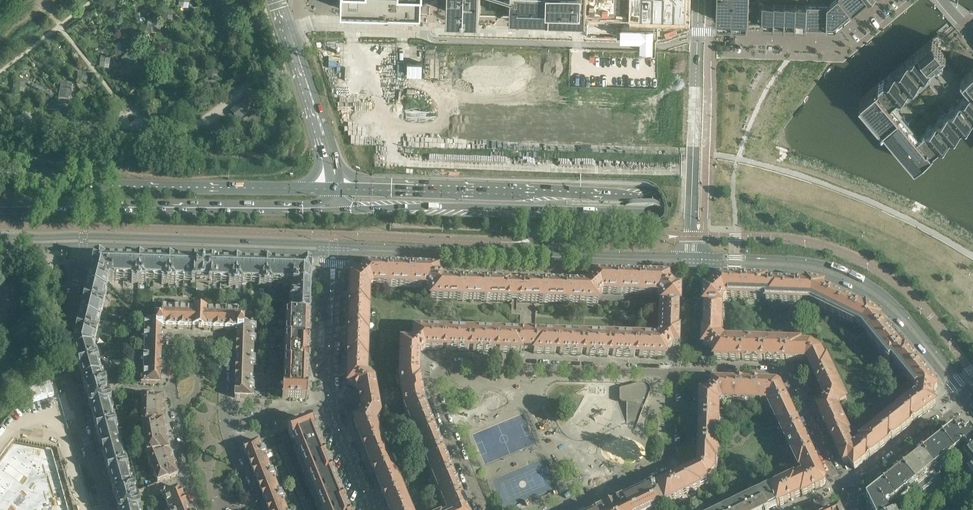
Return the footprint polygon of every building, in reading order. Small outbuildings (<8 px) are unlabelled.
[(339,8),(381,9),(384,9),(418,11),(418,0),(340,0),(339,8)] [(449,11),(449,12),(451,12),(456,12),(456,13),(457,13),(457,12),(462,12),(462,13),(464,13),(464,12),(466,12),(467,12),(467,13),(469,13),(469,12),(479,13),(480,13),(487,13),(487,14),(501,14),(501,13),(505,13),(509,13),(509,14),(513,14),(519,14),(519,15),(522,15),(522,14),(529,14),(529,15),(532,15),(532,14),(538,15),(542,15),(548,15),(550,15),(556,15),(556,16),(557,16),(557,15),(563,15),(563,16),(564,16),(564,15),(570,16),(571,16),(578,16),(579,16),(585,16),(585,17),(587,17),(587,0),(450,0),(449,4),(449,9),(449,11)] [(717,21),(763,22),(774,22),(785,23),(796,23),(806,23),(817,24),(828,24),(836,24),(845,17),(853,10),(862,3),(865,0),(718,0),(717,21)] [(172,18),(174,8),(168,7),(169,7),(164,6),(162,16),(172,18)] [(156,31),(158,20),(157,20),(153,19),(148,19),(147,28),(151,29),(151,30),(156,31)] [(141,42),(142,32),(137,32),(137,31),(132,30),(131,41),(141,42)] [(972,69),(969,72),(962,78),(958,74),(958,73),(944,57),(947,55),(934,40),(862,98),(860,99),(871,112),(872,114),(872,113),(882,125),(883,127),(916,166),(929,154),(939,146),(939,145),(972,117),(972,69)] [(126,50),(126,44),(121,44),(121,43),(116,42),(115,52),(121,53),(121,49),(126,50)] [(132,58),(127,51),(121,56),(126,62),(132,58)] [(109,66),(111,56),(105,56),(106,55),(101,54),(99,65),(109,66)] [(217,80),(218,71),(218,70),(213,69),(209,68),(208,69),(207,78),(217,80)] [(87,83),(88,73),(78,72),(77,82),(87,83)] [(25,94),(26,84),(21,83),(21,82),(16,81),(14,92),(25,94)] [(71,95),(72,85),(72,83),(61,82),(59,94),(71,95)] [(178,109),(179,99),(174,99),(175,98),(169,97),(168,108),(178,109)] [(267,122),(256,108),(257,108),(248,97),(230,111),(241,126),(238,128),(244,135),(252,129),(254,132),(267,122)] [(228,133),(222,123),(208,130),(214,141),(228,133)] [(123,279),(124,260),(94,259),(87,287),(105,291),(106,292),(108,281),(116,280),(116,279),(123,279)] [(153,280),(154,261),(124,260),(123,279),(132,279),(132,282),(145,283),(145,280),(153,280)] [(184,281),(184,262),(154,261),(153,280),(162,280),(162,283),(175,284),(175,281),(184,281)] [(191,284),(196,284),(196,283),(197,262),(184,262),(184,281),(191,281),(191,284)] [(202,262),(197,262),(196,283),(201,283),(208,283),(208,263),(202,262)] [(221,263),(208,263),(208,283),(208,284),(213,284),(213,282),(221,283),(221,282),(221,263)] [(250,283),(251,264),(221,263),(221,282),(228,282),(228,285),(242,286),(243,283),(250,283)] [(280,284),(281,265),(251,264),(250,283),(258,283),(259,286),(273,287),(273,284),(280,284)] [(310,288),(311,266),(281,265),(280,284),(292,284),(292,286),(298,286),(298,288),(310,288)] [(378,286),(378,268),(363,268),(363,273),(356,279),(351,279),(350,294),(367,295),(367,291),(368,291),(373,287),(374,285),(378,286)] [(400,287),(400,269),(378,268),(378,286),(378,287),(384,287),(384,286),(388,286),(387,288),(391,288),(391,286),(395,286),(395,287),(400,287)] [(422,288),(422,287),(422,270),(400,269),(400,287),(405,287),(405,286),(408,286),(408,289),(413,289),(413,287),(416,287),(416,288),(422,288)] [(449,301),(450,282),(444,282),(437,275),(438,270),(422,270),(422,287),(426,287),(426,289),(430,293),(430,300),(436,300),(436,298),(441,299),(441,301),(449,301)] [(607,294),(608,276),(593,275),(592,280),(586,287),(580,286),(579,305),(587,305),(587,303),(592,303),(592,305),(598,305),(598,299),(603,294),(607,294)] [(629,295),(630,277),(608,276),(607,294),(613,294),(613,293),(616,293),(616,296),(621,296),(621,293),(624,294),(624,295),(629,295)] [(651,295),(652,277),(630,277),(629,295),(634,295),(634,294),(638,294),(638,297),(642,297),(642,294),(645,294),(645,295),(651,296),(651,295)] [(678,305),(679,291),(679,290),(673,289),(667,283),(667,278),(652,277),(651,295),(656,295),(656,296),(660,300),(660,304),(678,305)] [(732,296),(733,280),(717,279),(717,284),(710,291),(705,290),(705,306),(707,306),(721,306),(721,302),(723,302),(728,297),(728,296),(732,296)] [(759,297),(759,281),(733,280),(732,296),(732,298),(736,298),(736,296),(740,296),(740,298),(749,298),(750,297),(754,297),(754,298),(759,298),(759,297)] [(772,302),(772,284),(768,284),(768,281),(759,281),(759,297),(762,297),(762,299),(766,299),(766,301),(772,302)] [(531,303),(531,285),(521,285),(521,287),(515,286),(509,286),(509,284),(450,282),(449,301),(456,301),(456,300),(458,300),(458,303),(463,303),(463,300),(466,300),(466,301),(480,302),(480,301),(483,301),(483,303),(488,304),(488,301),(490,301),(490,302),(506,302),(506,300),(509,301),(509,303),(514,303),(519,303),(519,301),(522,301),(522,303),(531,303)] [(811,303),(816,285),(808,282),(807,285),(792,285),(792,284),(788,284),(788,285),(785,284),(785,302),(790,302),(790,301),(794,301),(793,303),(803,303),(804,301),(811,303)] [(785,302),(785,284),(784,284),(783,284),(780,284),(779,284),(772,284),(772,302),(777,302),(777,300),(781,300),(781,302),(785,302)] [(579,305),(580,286),(531,285),(531,303),(538,303),(538,302),(541,303),(541,305),(545,305),(546,303),(548,303),(548,304),(561,304),(561,303),(565,303),(565,306),(569,306),(569,303),(572,303),(572,304),(579,305)] [(835,315),(843,299),(841,298),(841,297),(838,296),(837,296),(824,290),(825,287),(816,285),(811,303),(820,305),(819,307),(828,311),(828,310),(832,311),(831,313),(835,315)] [(310,315),(310,288),(298,288),(298,286),(292,286),(292,293),(291,293),(290,308),(292,308),(291,315),(310,315)] [(102,314),(105,299),(103,299),(105,291),(87,287),(80,316),(98,321),(100,313),(102,314)] [(370,310),(370,306),(367,306),(367,303),(368,303),(368,295),(367,295),(350,294),(349,320),(367,321),(368,312),(367,312),(367,310),(370,310)] [(838,316),(846,301),(843,299),(835,315),(838,316)] [(879,321),(881,319),(867,308),(865,310),(852,304),(852,303),(849,301),(848,302),(846,301),(838,316),(841,318),(842,316),(846,318),(845,320),(855,325),(856,323),(868,333),(867,334),(870,339),(884,327),(879,321)] [(676,331),(676,305),(678,305),(660,304),(660,308),(658,308),(658,313),(659,313),(659,315),(656,315),(656,320),(659,320),(659,323),(657,323),(657,328),(658,328),(658,330),(661,330),(676,331)] [(723,323),(723,315),(724,315),(725,310),(723,309),(723,306),(721,306),(707,306),(706,331),(720,332),(722,332),(722,329),(724,329),(724,323),(723,323)] [(174,329),(175,311),(167,311),(167,310),(162,309),(162,322),(162,328),(166,328),(166,329),(174,329)] [(186,329),(186,312),(179,311),(179,310),(175,310),(175,311),(174,329),(178,329),(186,329)] [(225,331),(226,313),(226,311),(221,311),(221,313),(214,312),(214,330),(221,330),(225,330),(225,331)] [(193,330),(195,330),(195,329),(193,329),(194,313),(195,313),(195,312),(186,312),(186,329),(193,329),(193,330)] [(199,330),(204,330),(204,329),(205,329),(206,313),(205,313),(205,312),(200,312),(195,312),(195,313),(194,313),(193,329),(195,329),(195,330),(199,330)] [(214,312),(205,312),(205,313),(206,313),(205,329),(204,329),(204,330),(206,330),(213,330),(214,330),(214,312)] [(238,325),(238,312),(233,312),(233,314),(226,313),(225,331),(233,331),(237,331),(237,325),(238,325)] [(309,340),(309,321),(309,316),(310,316),(310,315),(291,315),(288,315),(288,323),(286,322),(286,332),(288,332),(288,339),(309,340)] [(95,343),(98,329),(96,328),(98,321),(80,316),(73,346),(74,352),(92,347),(93,343),(95,343)] [(369,336),(369,332),(366,332),(366,329),(367,329),(367,321),(349,320),(349,346),(367,346),(367,339),(366,339),(366,336),(369,336)] [(162,336),(162,329),(162,328),(162,322),(156,322),(156,323),(143,323),(143,328),(145,328),(145,335),(161,336),(162,336)] [(256,332),(257,327),(243,326),(243,325),(238,325),(237,325),(237,331),(237,338),(254,339),(254,332),(256,332)] [(901,348),(897,343),(897,342),(895,339),(894,339),(891,336),(892,335),(890,333),(889,333),(884,327),(870,339),(873,342),(875,341),(877,344),(875,345),(880,351),(882,350),(884,353),(883,354),(887,359),(901,348)] [(677,346),(677,331),(676,331),(661,330),(661,334),(659,334),(659,336),(655,339),(655,341),(650,341),(649,357),(665,358),(665,353),(672,346),(677,346)] [(457,351),(458,333),(450,333),(450,334),(447,334),(448,331),(443,331),(442,334),(440,334),(440,333),(432,332),(431,350),(457,351)] [(730,360),(731,343),(726,343),(726,341),(722,337),(720,337),(720,332),(706,331),(704,331),(704,347),(709,347),(715,354),(715,359),(730,360)] [(431,350),(432,332),(422,332),(422,334),(418,333),(418,332),(414,332),(413,342),(411,344),(400,344),(400,349),(402,349),(402,353),(400,353),(400,361),(418,362),(418,356),(425,350),(431,350)] [(484,352),(485,334),(476,334),(476,335),(473,335),(474,332),(470,332),(470,335),(467,335),(467,333),(458,333),(457,351),(484,352)] [(510,352),(511,335),(503,334),(503,336),(499,336),(500,333),(496,333),(496,336),(493,336),(493,334),(485,334),(484,352),(510,352)] [(571,354),(571,337),(563,336),(563,338),(560,338),(560,335),(556,334),(556,337),(553,337),(553,336),(545,336),(544,354),(571,354)] [(161,348),(162,340),(161,340),(161,336),(145,335),(143,335),(143,340),(144,340),(144,347),(161,348)] [(544,354),(545,336),(537,335),(537,337),(533,337),(533,335),(528,335),(524,335),(524,336),(520,336),(520,335),(511,335),(510,352),(521,353),(521,351),(527,351),(530,351),(533,351),(533,353),(544,354)] [(597,355),(598,337),(590,337),(590,339),(586,339),(586,335),(583,335),(583,338),(580,338),(580,337),(571,337),(571,354),(597,355)] [(623,356),(624,338),(617,338),(617,340),(613,339),(613,336),(611,336),(609,336),(609,339),(606,339),(606,338),(598,337),(597,355),(623,356)] [(649,357),(650,341),(650,339),(643,339),(643,340),(639,340),(639,337),(636,337),(635,340),(632,340),(632,339),(624,338),(623,356),(649,357)] [(254,351),(254,343),(256,343),(256,339),(254,339),(237,338),(237,342),(236,350),(254,351)] [(308,357),(308,346),(309,346),(309,340),(288,339),(287,346),(285,346),(285,356),(287,356),(287,364),(308,364),(308,357)] [(752,360),(752,342),(748,342),(748,343),(744,342),(744,340),(740,340),(740,342),(736,342),(736,341),(731,341),(731,343),(730,360),(752,360)] [(774,361),(775,343),(769,342),(769,343),(765,343),(765,340),(762,340),(761,343),(757,343),(757,342),(752,342),(752,360),(774,361)] [(796,362),(797,343),(791,343),(791,344),(788,344),(788,341),(783,341),(783,344),(779,344),(779,343),(775,343),(774,361),(796,362)] [(825,362),(821,352),(811,346),(802,346),(802,343),(797,343),(796,362),(807,362),(809,364),(813,373),(829,365),(827,360),(825,362)] [(368,361),(368,357),(365,357),(365,354),(366,355),(367,346),(349,346),(348,371),(366,372),(366,364),(365,364),(365,361),(368,361)] [(101,368),(99,361),(97,354),(94,355),(92,347),(74,352),(82,381),(100,376),(98,369),(101,368)] [(161,356),(161,348),(144,347),(144,354),(142,354),(142,359),(161,360),(161,356)] [(899,366),(911,356),(906,350),(904,352),(901,348),(887,359),(890,363),(893,361),(896,364),(897,363),(899,366)] [(253,358),(254,351),(236,350),(236,358),(236,362),(255,363),(255,358),(253,358)] [(911,356),(899,366),(898,367),(901,371),(902,370),(904,373),(903,374),(909,382),(911,381),(913,384),(912,385),(914,388),(916,387),(928,377),(911,356)] [(161,371),(161,363),(161,360),(142,359),(142,363),(143,363),(143,371),(161,371)] [(417,379),(418,362),(400,361),(400,366),(402,366),(402,371),(400,371),(399,381),(400,383),(401,382),(402,386),(400,386),(401,391),(420,388),(418,379),(417,379)] [(253,375),(253,367),(255,367),(255,363),(236,362),(236,366),(235,374),(253,375)] [(307,388),(308,364),(287,364),(286,370),(284,370),(284,380),(286,380),(286,387),(307,388)] [(835,381),(833,378),(835,377),(833,372),(831,373),(829,369),(831,369),(829,365),(813,373),(823,393),(839,385),(837,380),(835,381)] [(160,380),(160,375),(161,371),(143,371),(143,378),(141,378),(141,384),(160,385),(160,380)] [(378,409),(377,403),(376,398),(375,391),(373,391),(372,387),(374,387),(373,383),(366,376),(366,372),(348,371),(347,386),(352,386),(359,392),(360,400),(361,406),(362,413),(358,420),(354,422),(360,437),(375,431),(373,427),(374,426),(379,417),(378,412),(376,413),(376,409),(378,409)] [(252,382),(253,375),(235,374),(235,382),(235,386),(255,386),(255,382),(252,382)] [(108,394),(107,387),(105,382),(103,383),(101,375),(100,376),(82,381),(86,393),(88,401),(89,404),(92,417),(110,412),(111,411),(109,404),(111,404),(110,398),(108,394)] [(933,401),(934,392),(938,389),(928,377),(916,387),(919,391),(917,392),(917,397),(917,399),(914,402),(924,415),(936,405),(933,401)] [(727,401),(728,384),(714,383),(714,388),(707,395),(702,394),(701,409),(718,410),(718,405),(722,400),(727,401)] [(644,406),(650,394),(650,389),(648,386),(646,384),(641,384),(621,389),(621,403),(644,406)] [(740,394),(743,392),(743,388),(742,387),(742,384),(728,384),(727,401),(727,402),(738,402),(738,403),(740,403),(740,394)] [(774,396),(776,394),(776,385),(742,384),(742,387),(743,388),(743,392),(740,394),(740,403),(741,403),(741,402),(760,403),(760,404),(762,404),(762,402),(766,402),(767,397),(770,397),(770,396),(774,396)] [(793,414),(781,388),(778,385),(776,385),(776,394),(774,396),(770,396),(770,397),(767,397),(766,402),(770,404),(771,407),(770,408),(771,410),(772,410),(773,414),(776,412),(777,415),(775,417),(777,421),(793,414)] [(844,421),(841,416),(839,411),(840,405),(847,402),(844,395),(842,396),(840,392),(842,391),(839,385),(823,393),(826,399),(822,407),(818,409),(841,457),(849,453),(848,451),(851,448),(849,441),(850,441),(848,435),(849,434),(847,429),(846,429),(844,426),(846,425),(844,421)] [(252,398),(252,391),(254,391),(255,386),(235,386),(235,389),(235,398),(252,398)] [(307,400),(307,388),(286,387),(283,387),(283,391),(269,390),(269,399),(307,400)] [(422,404),(423,404),(421,395),(420,390),(420,388),(401,391),(402,393),(404,405),(405,405),(406,409),(404,409),(409,419),(410,419),(411,422),(410,423),(415,435),(416,434),(417,437),(414,438),(416,441),(418,440),(419,442),(418,443),(424,457),(425,457),(426,459),(423,460),(425,463),(427,462),(428,465),(427,465),(433,480),(434,479),(435,482),(433,483),(434,486),(437,485),(437,487),(436,488),(442,502),(443,502),(444,505),(442,506),(443,509),(446,508),(447,509),(446,509),(465,509),(422,404)] [(163,410),(164,397),(142,396),(141,406),(144,406),(144,412),(153,412),(153,410),(163,410)] [(924,415),(914,402),(913,400),(902,409),(913,423),(924,415)] [(720,424),(719,420),(719,419),(719,410),(718,410),(701,409),(701,433),(718,433),(718,424),(720,424)] [(891,441),(913,423),(902,409),(880,426),(891,441)] [(163,422),(163,410),(153,410),(153,412),(144,412),(143,417),(141,418),(142,426),(163,423),(163,422)] [(118,433),(116,425),(114,419),(112,419),(110,412),(92,417),(100,446),(118,441),(116,433),(118,433)] [(812,453),(795,417),(793,414),(777,421),(781,430),(784,428),(785,432),(783,433),(786,441),(789,440),(791,443),(788,444),(793,453),(795,452),(796,455),(794,456),(796,461),(812,453)] [(310,421),(274,435),(279,446),(290,442),(295,440),(315,432),(310,421)] [(166,437),(163,423),(142,426),(144,435),(146,435),(147,441),(166,437)] [(867,460),(891,441),(880,426),(861,441),(862,443),(856,448),(867,460)] [(62,441),(54,440),(54,437),(46,436),(47,432),(35,429),(35,433),(27,432),(26,435),(18,433),(0,458),(0,509),(81,509),(62,441)] [(393,472),(392,472),(391,470),(393,469),(392,466),(390,467),(389,464),(390,463),(383,447),(382,447),(381,444),(383,443),(381,440),(379,441),(378,439),(380,439),(376,430),(375,431),(360,437),(389,509),(408,509),(402,497),(401,495),(404,494),(402,491),(400,492),(398,489),(400,488),(393,472)] [(972,432),(969,432),(965,435),(963,433),(961,433),(959,434),(956,430),(956,431),(953,430),(943,437),(955,451),(964,444),(970,451),(967,454),(972,462),(972,433),(972,432)] [(323,454),(314,432),(315,432),(295,440),(298,447),(296,447),(300,456),(301,456),(304,463),(323,454)] [(719,447),(719,443),(718,442),(718,433),(701,433),(700,456),(718,456),(718,447),(719,447)] [(169,452),(166,437),(147,441),(148,446),(145,447),(148,456),(169,452)] [(935,467),(955,451),(943,437),(924,453),(935,467)] [(122,453),(118,441),(100,446),(104,458),(122,453)] [(265,452),(264,448),(262,449),(259,441),(243,448),(246,456),(246,455),(248,459),(265,452)] [(867,460),(856,448),(854,449),(851,448),(848,451),(849,453),(841,457),(845,465),(849,463),(855,470),(867,460)] [(173,463),(168,452),(169,452),(148,456),(149,462),(149,465),(152,464),(154,469),(163,466),(164,467),(173,463)] [(268,464),(265,457),(267,456),(265,452),(248,459),(249,462),(249,463),(252,471),(268,464)] [(130,474),(127,465),(126,460),(124,460),(122,453),(104,458),(112,487),(130,482),(128,474),(130,474)] [(818,464),(812,453),(796,461),(800,469),(802,469),(803,472),(818,464)] [(931,481),(940,474),(935,467),(924,453),(904,468),(916,482),(927,496),(937,488),(931,481)] [(330,471),(326,460),(324,454),(323,454),(304,463),(307,469),(305,470),(308,479),(310,478),(313,484),(333,476),(330,471)] [(709,480),(715,470),(715,461),(718,461),(718,456),(700,456),(700,467),(698,469),(684,476),(692,492),(701,487),(700,485),(709,480)] [(178,475),(173,463),(164,467),(163,466),(154,469),(156,475),(154,476),(157,484),(178,475)] [(274,474),(272,470),(271,471),(268,464),(252,471),(255,478),(257,481),(274,474)] [(826,482),(818,464),(803,472),(805,475),(795,480),(802,495),(803,496),(825,486),(826,482)] [(896,498),(916,482),(904,468),(885,484),(896,498)] [(277,486),(274,479),(276,479),(274,474),(257,481),(258,485),(261,493),(277,486)] [(341,499),(333,477),(333,476),(313,484),(316,491),(314,492),(317,501),(319,500),(322,506),(341,499)] [(692,492),(684,476),(659,488),(667,504),(671,501),(670,499),(673,498),(674,500),(684,495),(683,493),(686,492),(687,494),(692,492)] [(770,490),(763,476),(748,484),(750,488),(754,486),(759,496),(748,501),(752,509),(770,509),(778,506),(770,490)] [(802,495),(795,480),(794,478),(790,480),(791,483),(788,484),(787,482),(778,486),(779,488),(776,490),(774,488),(770,490),(778,506),(780,505),(781,506),(784,504),(784,503),(802,495)] [(138,502),(138,500),(136,493),(134,488),(133,488),(131,482),(130,482),(112,487),(115,499),(117,507),(118,509),(139,509),(140,509),(138,502)] [(887,506),(896,498),(885,484),(867,498),(870,504),(873,509),(895,509),(894,507),(890,509),(887,506)] [(283,496),(281,492),(279,493),(277,486),(261,493),(264,500),(265,503),(283,496)] [(665,508),(654,486),(618,503),(618,502),(603,509),(661,509),(665,508)] [(183,499),(180,492),(178,488),(176,489),(174,490),(161,495),(163,500),(165,499),(167,505),(183,499)] [(283,501),(284,500),(283,496),(265,503),(267,507),(268,509),(281,509),(285,508),(283,501)] [(186,507),(183,499),(167,505),(169,509),(187,509),(186,507)] [(345,506),(344,505),(342,499),(341,499),(322,506),(324,509),(346,509),(345,506)] [(748,501),(730,509),(752,509),(748,501)]
